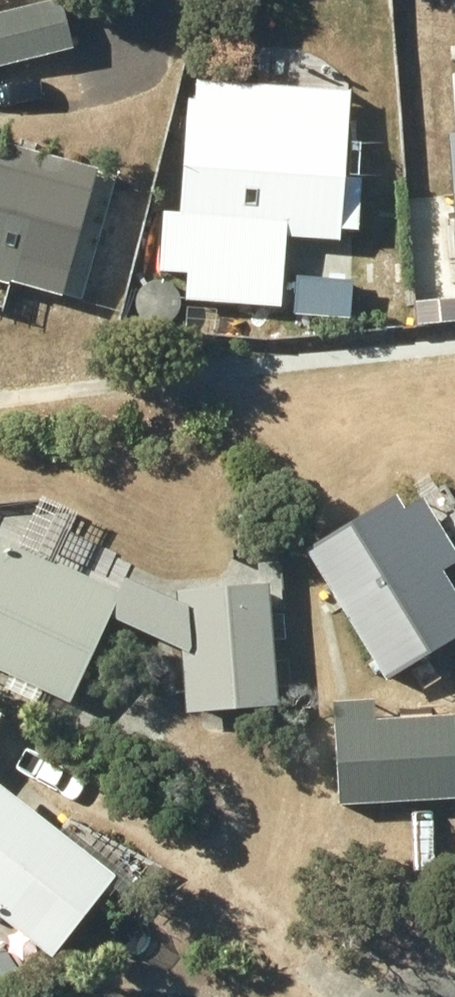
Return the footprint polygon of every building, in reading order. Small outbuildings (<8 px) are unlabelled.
[(0,2),(0,58),(72,39),(62,0),(9,0),(0,2)] [(158,263),(187,265),(185,292),(278,299),(284,228),(337,232),(338,220),(358,221),(362,169),(342,167),(349,83),(197,71),(195,91),(188,91),(180,203),(163,202),(158,263)] [(75,293),(101,187),(74,181),(79,164),(0,142),(0,272),(75,293)] [(443,560),(454,553),(454,543),(420,487),(403,498),(394,484),(305,539),(386,671),(454,629),(454,579),(443,560)] [(70,693),(111,604),(181,636),(185,704),(278,698),(270,576),(269,563),(226,566),(227,579),(177,582),(178,592),(124,567),(116,583),(53,554),(75,508),(39,492),(19,536),(0,527),(0,660),(70,693)] [(332,694),(339,798),(454,790),(454,726),(454,705),(374,710),(372,692),(332,694)] [(52,947),(117,866),(0,773),(0,906),(52,947)]
